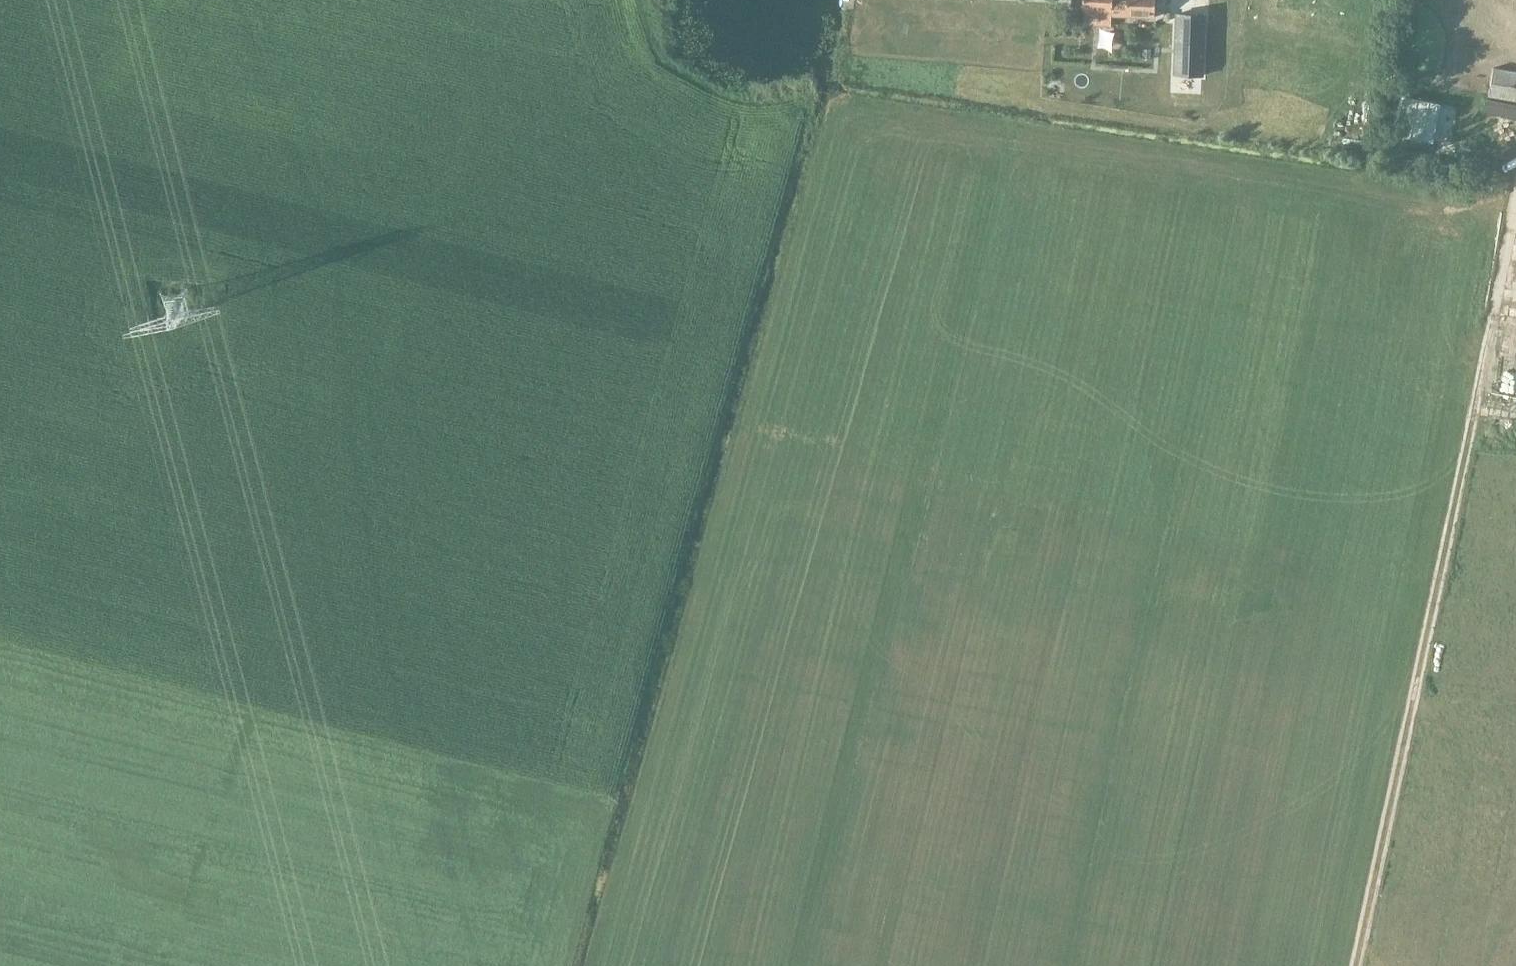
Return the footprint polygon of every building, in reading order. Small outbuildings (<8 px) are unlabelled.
[(1081,11),(1109,12),(1109,15),(1153,17),(1153,0),(1081,0),(1081,11)] [(1201,11),(1176,10),(1176,65),(1201,66),(1201,11)] [(1491,69),(1487,97),(1515,101),(1515,73),(1491,69)] [(1402,102),(1425,103),(1426,79),(1402,78),(1402,102)]
